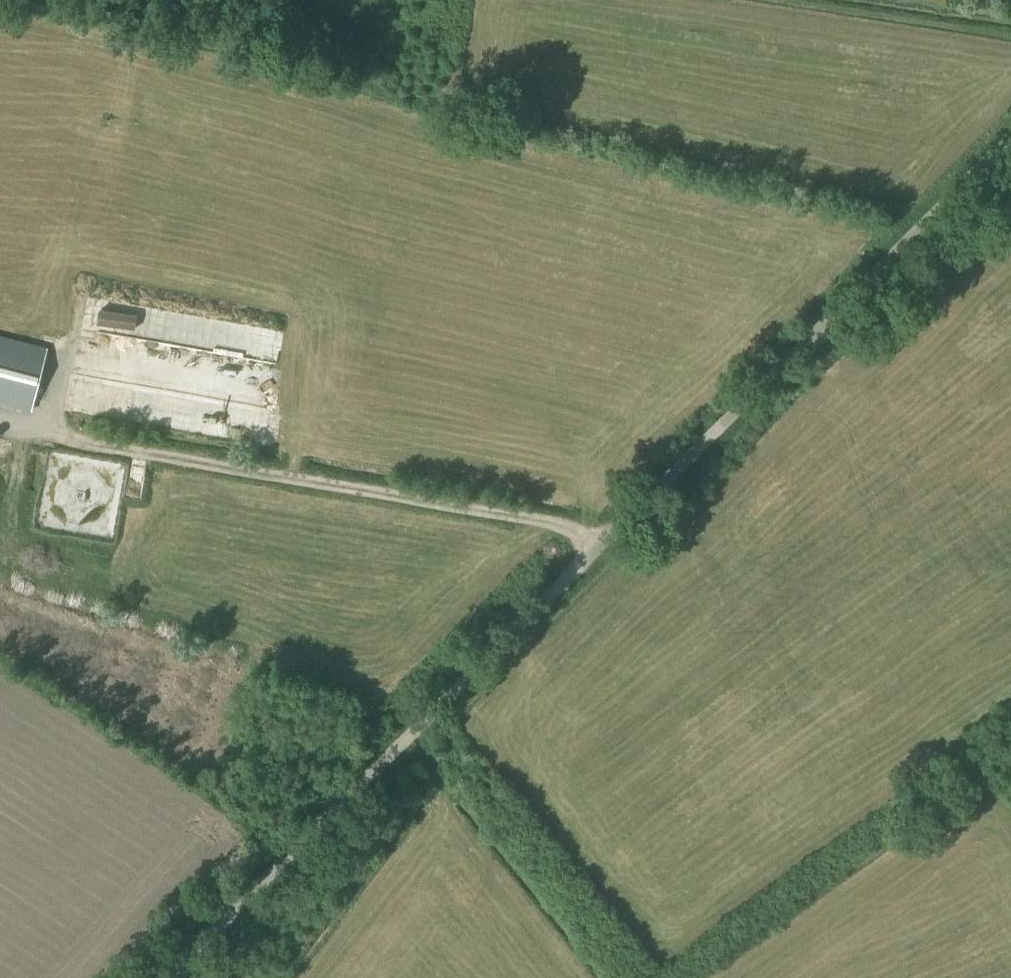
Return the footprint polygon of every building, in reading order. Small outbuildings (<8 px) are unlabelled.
[(24,410),(40,346),(0,336),(0,404),(24,410)]
